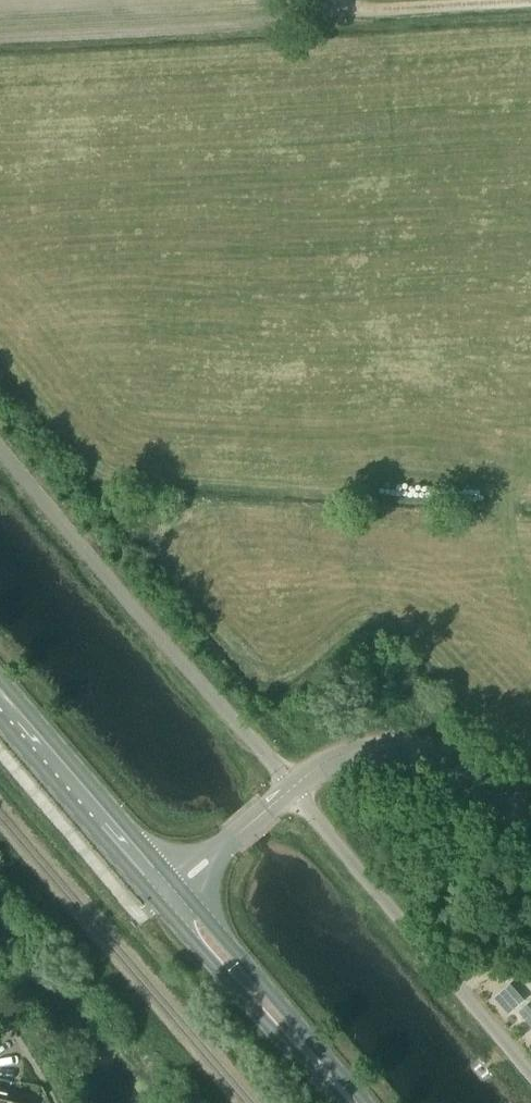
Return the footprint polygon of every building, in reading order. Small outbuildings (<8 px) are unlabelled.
[(521,1012),(530,1024),(530,1003),(521,1012)]
